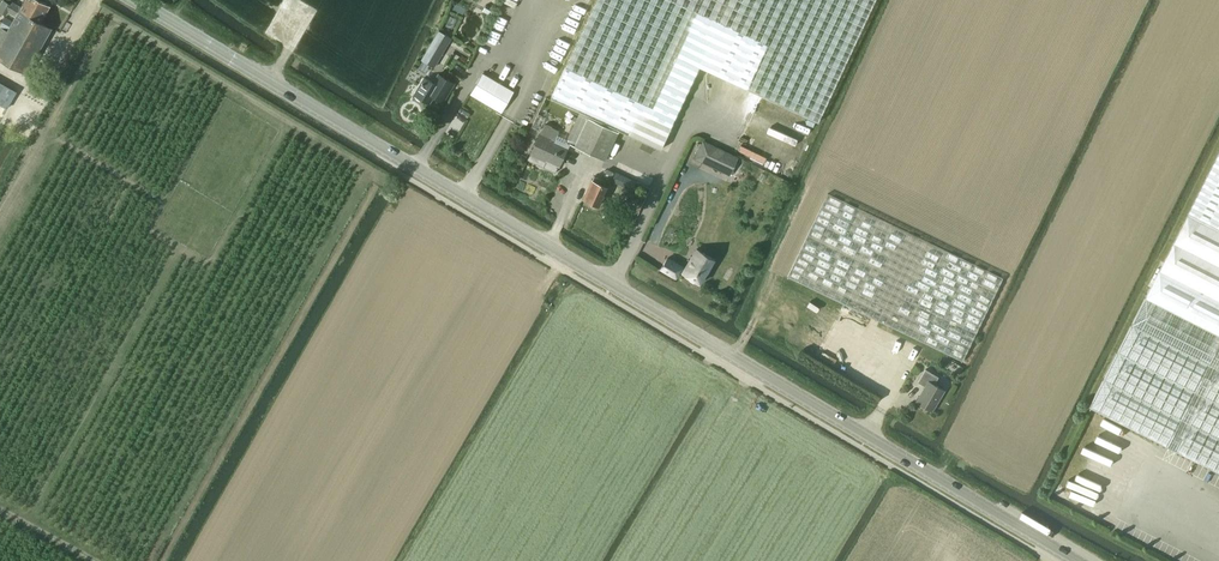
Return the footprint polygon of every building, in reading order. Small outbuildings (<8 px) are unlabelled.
[(26,73),(51,28),(40,22),(50,5),(41,0),(25,0),(21,7),(13,2),(11,5),(3,0),(0,6),(0,12),(5,15),(8,11),(16,16),(13,22),(4,17),(0,24),(0,26),(1,27),(0,30),(0,58),(26,73)] [(551,100),(579,113),(565,142),(605,160),(616,137),(618,131),(662,151),(674,124),(701,67),(732,0),(598,0),(551,100)] [(701,67),(708,71),(817,121),(874,0),(732,0),(701,67)] [(486,5),(482,11),(489,15),(493,8),(486,5)] [(438,31),(421,60),(434,68),(443,52),(436,49),(445,34),(438,31)] [(483,72),(470,94),(501,112),(514,91),(483,72)] [(425,77),(415,94),(416,97),(422,101),(425,100),(428,102),(433,95),(443,101),(454,82),(439,73),(433,82),(426,77),(425,77)] [(0,83),(0,100),(9,105),(16,92),(0,83)] [(45,87),(38,83),(27,102),(34,106),(45,87)] [(26,106),(17,122),(25,126),(34,110),(26,106)] [(545,124),(529,160),(555,172),(566,148),(553,142),(558,130),(545,124)] [(703,139),(695,156),(731,172),(738,154),(703,139)] [(1090,406),(1218,472),(1218,153),(1090,406)] [(614,172),(607,169),(604,176),(611,179),(614,172)] [(594,176),(584,199),(590,201),(590,204),(595,206),(598,205),(599,205),(609,182),(594,176)] [(1003,278),(828,193),(787,277),(962,361),(1003,278)] [(682,268),(667,259),(660,271),(675,280),(679,273),(699,285),(714,261),(696,250),(684,271),(682,269),(682,268)] [(925,387),(916,402),(932,411),(944,390),(934,385),(939,377),(925,369),(918,382),(925,387)]
